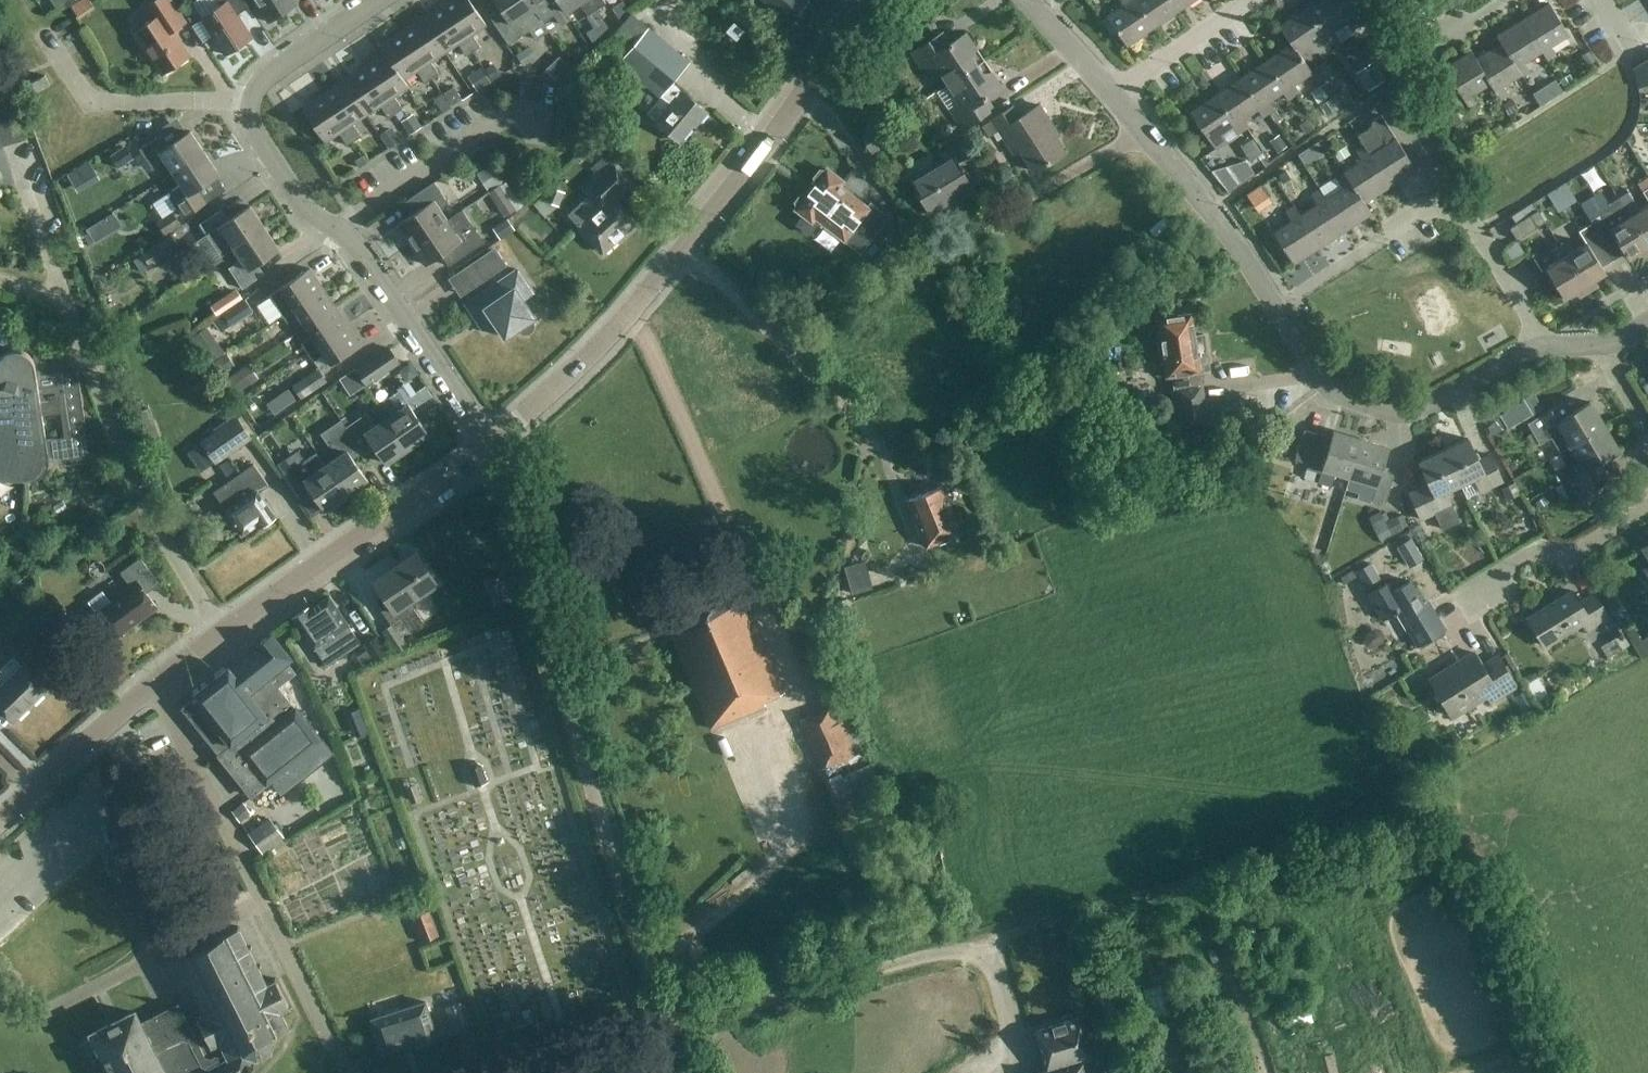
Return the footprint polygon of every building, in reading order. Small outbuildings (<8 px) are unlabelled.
[(97,9),(115,0),(93,0),(97,9)] [(135,33),(162,73),(188,56),(172,30),(184,22),(169,0),(157,0),(146,7),(154,20),(135,33)] [(201,19),(225,55),(252,37),(231,5),(239,0),(217,0),(221,6),(201,19)] [(268,22),(296,4),(294,0),(254,0),(268,22)] [(442,4),(473,52),(480,47),(472,35),(486,25),(470,0),(448,0),(442,4)] [(506,15),(494,23),(509,45),(543,22),(528,0),(495,0),(506,15)] [(543,22),(554,14),(561,25),(571,18),(567,11),(559,0),(528,0),(543,22)] [(567,11),(579,3),(588,16),(597,9),(590,0),(559,0),(567,11)] [(597,9),(606,3),(603,0),(590,0),(597,9)] [(791,20),(808,0),(767,0),(791,20)] [(1151,29),(1156,26),(1139,0),(1123,0),(1125,4),(1107,16),(1127,45),(1151,29)] [(1176,0),(1139,0),(1156,26),(1182,9),(1176,0)] [(1195,0),(1176,0),(1182,9),(1195,0)] [(1302,11),(1321,40),(1326,48),(1338,40),(1334,32),(1347,23),(1331,0),(1318,0),(1302,11)] [(1347,23),(1352,30),(1364,22),(1359,15),(1377,3),(1374,0),(1331,0),(1347,23)] [(442,4),(421,18),(444,53),(458,44),(466,56),(473,52),(442,4)] [(1549,4),(1523,20),(1543,52),(1542,52),(1548,62),(1557,56),(1551,47),(1569,36),(1549,4)] [(1280,26),(1292,44),(1312,73),(1313,72),(1306,62),(1316,55),(1311,48),(1321,40),(1302,11),(1280,26)] [(1407,42),(1396,17),(1383,23),(1394,48),(1407,42)] [(421,18),(401,32),(432,79),(439,74),(431,62),(444,53),(421,18)] [(1496,37),(1501,44),(1521,76),(1523,78),(1531,73),(1525,63),(1542,52),(1543,52),(1523,20),(1496,37)] [(690,61),(649,26),(620,61),(661,96),(662,94),(672,103),(657,121),(679,140),(697,119),(699,120),(707,111),(673,82),(690,61)] [(401,32),(380,45),(408,88),(408,87),(404,80),(417,71),(425,84),(432,79),(401,32)] [(936,66),(948,84),(984,59),(967,32),(944,47),(937,36),(913,52),(926,73),(936,66)] [(556,38),(533,45),(538,64),(561,58),(556,38)] [(1312,73),(1292,44),(1263,63),(1283,93),(1288,100),(1300,92),(1295,84),(1312,73)] [(1501,44),(1476,59),(1475,60),(1490,85),(1501,102),(1510,96),(1504,87),(1521,76),(1501,44)] [(384,53),(364,66),(396,114),(402,109),(394,97),(408,88),(380,45),(379,46),(384,53)] [(1476,59),(1471,52),(1444,69),(1470,111),(1479,105),(1473,96),(1490,85),(1475,60),(1476,59)] [(1639,64),(1641,72),(1647,70),(1647,58),(1639,64)] [(1002,87),(984,59),(948,84),(960,102),(949,108),(963,129),(988,113),(980,101),(1002,87)] [(1325,61),(1313,69),(1321,81),(1333,73),(1325,61)] [(526,62),(524,74),(563,80),(565,67),(526,62)] [(1263,63),(1238,80),(1259,109),(1264,117),(1275,109),(1270,102),(1283,93),(1263,63)] [(1356,74),(1368,92),(1385,81),(1373,63),(1356,74)] [(492,81),(501,75),(493,64),(484,70),(492,81)] [(364,66),(344,80),(367,115),(380,106),(389,118),(396,114),(364,66)] [(481,68),(467,77),(477,92),(491,83),(481,68)] [(50,86),(45,76),(31,83),(36,93),(50,86)] [(344,80),(323,94),(354,141),(361,137),(353,124),(367,115),(344,80)] [(1213,97),(1233,127),(1238,134),(1250,126),(1245,119),(1259,109),(1238,80),(1213,97)] [(1402,95),(1420,120),(1436,108),(1418,83),(1402,95)] [(1465,106),(1450,83),(1438,91),(1452,114),(1465,106)] [(347,146),(354,141),(323,94),(302,108),(325,143),(339,133),(347,146)] [(1398,94),(1383,103),(1399,129),(1414,120),(1398,94)] [(450,108),(443,97),(430,105),(437,116),(450,108)] [(1213,97),(1191,112),(1216,149),(1228,141),(1223,134),(1233,127),(1213,97)] [(863,105),(850,113),(859,126),(871,119),(863,105)] [(998,141),(1004,137),(1015,154),(1020,150),(1034,171),(1064,152),(1050,131),(1054,128),(1039,105),(1020,117),(1013,107),(993,120),(982,126),(990,137),(994,135),(998,141)] [(422,127),(413,114),(401,122),(409,135),(422,127)] [(1370,127),(1357,136),(1364,146),(1365,145),(1371,155),(1391,187),(1416,171),(1381,115),(1372,121),(1370,127)] [(883,120),(862,132),(872,150),(893,138),(883,120)] [(400,141),(391,127),(379,135),(389,149),(400,141)] [(166,162),(174,173),(204,153),(190,131),(168,146),(161,135),(139,150),(153,170),(166,162)] [(1339,154),(1350,149),(1343,133),(1332,138),(1339,154)] [(1241,147),(1250,162),(1262,154),(1252,139),(1241,147)] [(946,159),(911,180),(931,214),(972,189),(963,173),(974,166),(960,142),(942,153),(946,159)] [(1344,172),(1345,173),(1346,173),(1365,203),(1391,187),(1371,155),(1365,145),(1364,146),(1356,151),(1363,161),(1344,172)] [(125,148),(110,157),(118,168),(132,159),(125,148)] [(218,175),(204,153),(174,173),(181,185),(168,193),(182,214),(204,200),(197,189),(218,175)] [(507,181),(522,172),(513,155),(497,164),(507,181)] [(638,221),(615,197),(633,180),(615,161),(585,188),(601,206),(580,226),(604,252),(638,221)] [(1324,179),(1313,164),(1298,176),(1309,190),(1324,179)] [(798,200),(800,207),(798,208),(806,214),(798,224),(811,234),(818,224),(822,226),(825,222),(846,238),(862,217),(880,230),(888,220),(871,206),(869,208),(841,186),(845,180),(829,168),(827,171),(822,169),(817,176),(820,181),(817,184),(815,182),(808,191),(810,192),(808,195),(803,194),(798,200)] [(500,183),(493,173),(481,181),(487,191),(500,183)] [(1344,188),(1327,199),(1326,199),(1346,231),(1372,215),(1365,203),(1346,173),(1345,173),(1338,178),(1344,188)] [(506,186),(521,213),(538,204),(524,176),(506,186)] [(397,225),(411,245),(447,221),(440,210),(448,204),(434,182),(405,201),(413,214),(397,225)] [(1260,185),(1246,195),(1256,208),(1270,198),(1260,185)] [(499,186),(491,191),(501,207),(500,208),(505,216),(515,210),(499,186)] [(559,207),(565,193),(549,186),(543,200),(559,207)] [(1275,199),(1282,210),(1304,199),(1297,187),(1275,199)] [(1318,204),(1301,215),(1300,216),(1320,248),(1346,231),(1326,199),(1327,199),(1321,189),(1312,194),(1318,204)] [(1618,198),(1647,247),(1647,205),(1640,210),(1628,191),(1618,198)] [(1625,255),(1629,260),(1639,254),(1644,256),(1646,258),(1647,256),(1647,247),(1618,198),(1610,203),(1621,222),(1609,230),(1602,218),(1591,225),(1596,234),(1597,234),(1614,261),(1625,255)] [(1513,217),(1518,224),(1537,212),(1533,205),(1513,217)] [(221,257),(234,248),(264,228),(250,206),(228,221),(221,210),(199,225),(213,245),(221,257)] [(1286,212),(1292,221),(1274,232),(1294,265),(1320,248),(1300,216),(1301,215),(1295,206),(1286,212)] [(447,221),(411,245),(424,265),(441,254),(449,266),(478,247),(464,227),(471,223),(463,210),(447,221)] [(182,224),(176,215),(174,211),(156,222),(165,236),(171,231),(182,224)] [(1537,212),(1518,224),(1510,229),(1518,241),(1546,223),(1538,211),(1537,212)] [(500,240),(514,230),(507,219),(493,229),(500,240)] [(1584,241),(1596,234),(1591,225),(1579,233),(1584,241)] [(279,250),(264,228),(234,248),(241,260),(228,268),(242,289),(264,275),(257,264),(279,250)] [(148,250),(155,262),(175,249),(168,237),(148,250)] [(1569,241),(1560,247),(1589,293),(1594,290),(1593,288),(1594,282),(1605,275),(1585,245),(1575,251),(1569,241)] [(1553,252),(1559,261),(1546,270),(1565,300),(1575,294),(1581,295),(1583,297),(1589,293),(1560,247),(1553,252)] [(494,250),(472,265),(451,279),(461,294),(504,265),(494,250)] [(891,251),(882,263),(893,271),(902,260),(891,251)] [(276,306),(282,315),(322,288),(309,269),(280,289),(269,296),(276,306)] [(518,270),(466,305),(483,328),(493,321),(505,338),(518,329),(520,332),(524,334),(528,333),(532,331),(533,327),(533,323),(531,320),(534,318),(523,301),(534,293),(518,270)] [(299,317),(305,327),(335,307),(322,288),(282,315),(288,324),(299,317)] [(233,307),(244,300),(237,289),(210,306),(217,317),(223,314),(223,313),(233,307)] [(254,312),(245,299),(244,300),(233,307),(223,313),(223,314),(232,327),(254,312)] [(301,344),(307,353),(347,326),(335,307),(305,327),(312,336),(301,344)] [(1176,391),(1171,392),(1173,405),(1168,406),(1173,436),(1220,431),(1215,398),(1205,400),(1200,371),(1211,369),(1206,335),(1194,337),(1191,316),(1160,320),(1169,377),(1174,376),(1176,391)] [(360,345),(347,326),(307,353),(313,362),(324,354),(331,365),(360,345)] [(366,385),(399,363),(389,348),(356,370),(366,385)] [(23,350),(18,349),(13,349),(8,350),(6,351),(25,453),(25,481),(33,481),(37,480),(40,478),(45,473),(47,469),(48,467),(48,463),(48,453),(66,451),(67,458),(69,460),(86,458),(88,458),(88,457),(89,454),(79,377),(79,375),(77,373),(74,373),(61,375),(58,375),(57,376),(57,379),(57,385),(38,388),(34,367),(32,359),(31,356),(29,354),(25,351),(23,350)] [(22,481),(25,481),(25,453),(6,351),(4,352),(1,355),(0,356),(0,479),(22,481)] [(227,355),(216,363),(222,373),(233,365),(227,355)] [(227,379),(236,392),(258,377),(250,364),(227,379)] [(327,382),(318,368),(292,386),(301,399),(327,382)] [(288,390),(266,404),(274,415),(295,400),(288,390)] [(398,411),(386,419),(407,449),(428,434),(399,391),(389,398),(398,411)] [(1547,428),(1561,452),(1572,446),(1605,426),(1591,401),(1574,412),(1567,400),(1534,419),(1541,431),(1547,428)] [(366,414),(346,428),(348,431),(361,449),(371,442),(385,464),(407,449),(386,419),(375,427),(366,414)] [(203,440),(200,442),(202,444),(188,455),(195,465),(202,475),(216,464),(253,439),(246,429),(237,416),(203,440)] [(337,458),(326,466),(346,496),(368,481),(353,460),(363,453),(361,449),(348,431),(346,428),(340,420),(321,434),(328,445),(337,458)] [(1579,458),(1561,467),(1576,491),(1610,472),(1603,460),(1620,450),(1605,426),(1572,446),(1579,458)] [(1337,474),(1350,478),(1362,440),(1335,432),(1327,459),(1313,455),(1319,434),(1306,430),(1297,460),(1310,464),(1308,469),(1323,474),(1320,483),(1333,487),(1337,474)] [(1469,438),(1446,449),(1461,485),(1476,478),(1482,492),(1504,481),(1491,454),(1479,459),(1469,438)] [(1359,500),(1372,504),(1386,508),(1395,479),(1381,474),(1389,448),(1362,440),(1350,478),(1364,482),(1359,500)] [(1636,446),(1613,457),(1621,473),(1644,461),(1636,446)] [(1453,506),(1446,493),(1461,485),(1446,449),(1420,462),(1430,483),(1410,492),(1423,520),(1436,514),(1443,530),(1461,522),(1453,506)] [(325,511),(346,496),(326,466),(314,474),(305,461),(285,475),(299,497),(310,489),(325,511)] [(268,486),(252,465),(214,491),(228,510),(225,512),(242,535),(257,524),(260,528),(275,517),(258,493),(268,486)] [(962,532),(943,486),(908,500),(927,547),(962,532)] [(1380,541),(1403,529),(1396,516),(1382,523),(1377,513),(1368,517),(1380,541)] [(1431,533),(1419,537),(1426,556),(1438,551),(1431,533)] [(1397,547),(1410,567),(1424,559),(1411,538),(1397,547)] [(423,622),(410,602),(438,583),(417,553),(375,581),(384,595),(376,600),(392,624),(383,631),(397,652),(407,645),(401,636),(423,622)] [(131,586),(111,601),(102,591),(88,602),(96,612),(115,637),(157,606),(147,592),(160,582),(140,556),(120,571),(131,586)] [(1385,579),(1397,568),(1387,556),(1375,567),(1385,579)] [(873,589),(865,561),(845,567),(852,594),(873,589)] [(1380,578),(1371,563),(1356,572),(1365,587),(1380,578)] [(676,630),(671,633),(711,728),(766,705),(764,701),(785,692),(753,618),(750,619),(741,597),(744,596),(734,573),(664,603),(676,630)] [(1390,582),(1368,594),(1384,620),(1402,609),(1415,629),(1410,632),(1418,645),(1446,629),(1435,612),(1431,614),(1411,581),(1395,591),(1390,582)] [(1573,591),(1529,618),(1545,645),(1582,622),(1588,631),(1610,617),(1596,594),(1581,603),(1573,591)] [(310,606),(295,616),(328,666),(362,643),(330,595),(311,607),(310,606)] [(70,618),(58,628),(66,637),(78,627),(70,618)] [(1626,632),(1608,643),(1601,647),(1608,658),(1615,654),(1633,643),(1626,632)] [(229,666),(311,769),(320,761),(310,749),(322,739),(278,685),(294,672),(287,663),(292,659),(272,634),(231,667),(229,666)] [(362,662),(365,667),(376,662),(389,653),(377,637),(367,644),(369,647),(373,657),(362,662)] [(357,655),(362,662),(373,657),(369,647),(357,655)] [(1474,652),(1430,680),(1453,717),(1487,696),(1491,702),(1516,686),(1498,657),(1483,666),(1474,652)] [(845,697),(828,656),(803,667),(820,708),(845,697)] [(12,721),(45,690),(22,666),(1,687),(0,686),(0,709),(12,721)] [(218,753),(252,796),(273,780),(283,792),(311,769),(229,666),(192,696),(194,698),(182,708),(188,716),(200,706),(230,744),(218,753)] [(1556,694),(1572,685),(1561,666),(1545,675),(1556,694)] [(840,722),(834,707),(800,721),(838,812),(883,794),(855,716),(840,722)] [(476,787),(488,782),(482,765),(477,762),(472,764),(469,769),(476,787)] [(414,778),(403,782),(408,797),(420,792),(414,778)] [(285,838),(269,817),(247,833),(262,854),(285,838)] [(439,936),(429,911),(411,918),(422,943),(439,936)] [(198,997),(195,998),(196,1001),(199,999),(203,1007),(192,1012),(198,1023),(192,1026),(217,1072),(255,1072),(255,1066),(251,1065),(244,1052),(254,1057),(255,1060),(259,1059),(259,1055),(268,1050),(270,1052),(273,1049),(270,1047),(273,1036),(286,1030),(289,1032),(291,1029),(287,1026),(282,1016),(290,1012),(292,1007),(287,1005),(276,983),(277,979),(274,978),(273,982),(266,985),(258,969),(261,967),(260,965),(257,966),(249,950),(252,949),(251,946),(248,948),(239,930),(240,927),(238,926),(237,929),(180,958),(177,957),(176,959),(180,961),(189,978),(186,980),(187,982),(190,981),(198,997)] [(410,1046),(438,1037),(426,1002),(371,1020),(382,1053),(409,1044),(410,1046)] [(469,1028),(462,1002),(446,1007),(454,1032),(469,1028)] [(199,1062),(201,1066),(210,1070),(211,1072),(217,1072),(192,1026),(191,1027),(180,1005),(142,1024),(135,1011),(92,1033),(94,1038),(80,1045),(90,1065),(103,1058),(111,1072),(179,1072),(199,1062)] [(1095,1057),(1094,1057),(1082,1017),(1035,1031),(1047,1071),(1040,1072),(1099,1072),(1095,1057)]
